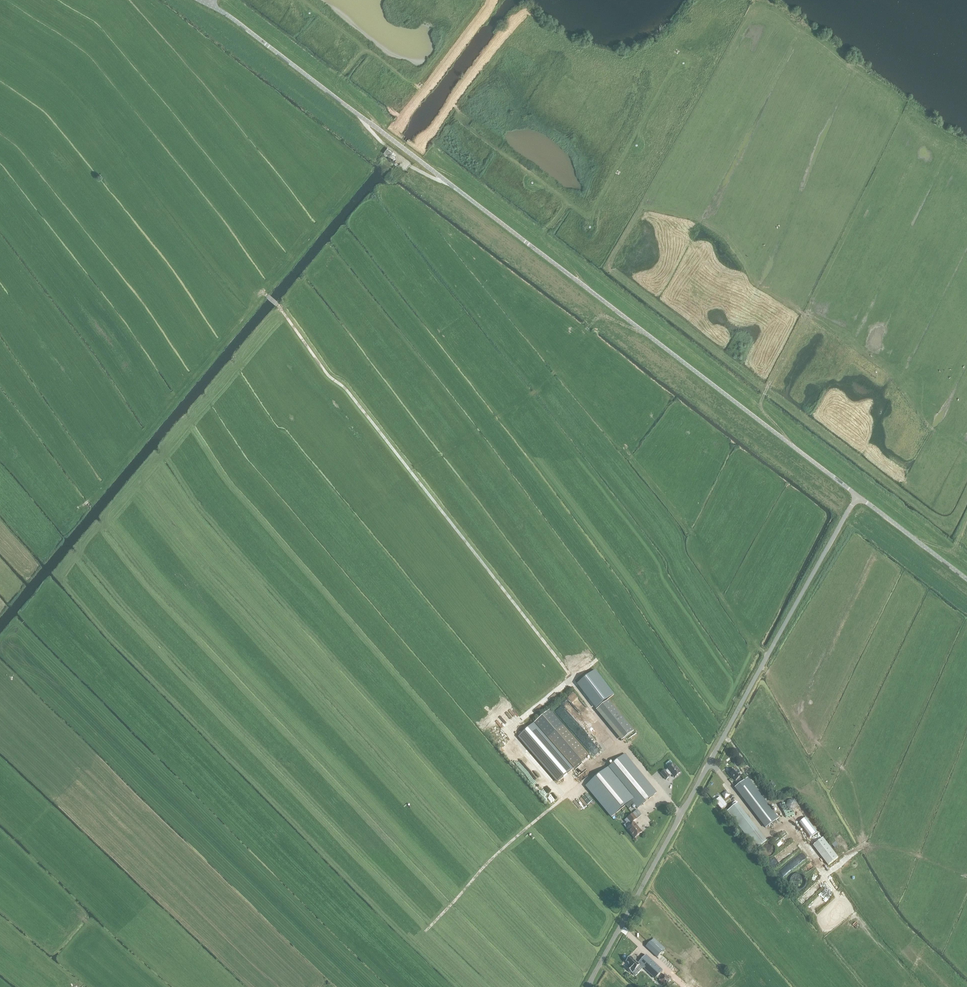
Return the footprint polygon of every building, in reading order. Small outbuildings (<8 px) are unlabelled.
[(387,148),(383,152),(386,154),(389,157),(393,152),(387,148)] [(597,708),(608,699),(614,695),(596,671),(583,680),(578,684),(597,708)] [(597,711),(622,741),(634,731),(609,701),(597,711)] [(589,755),(550,710),(534,723),(574,769),(589,755)] [(574,769),(534,723),(519,736),(558,782),(574,769)] [(657,793),(625,755),(586,787),(612,818),(631,802),(637,809),(657,793)] [(674,765),(673,765),(670,761),(666,765),(669,769),(668,770),(666,772),(665,771),(661,774),(666,780),(670,777),(672,775),(675,779),(681,773),(674,765)] [(741,773),(739,774),(736,771),(731,775),(736,782),(738,780),(741,784),(735,789),(766,829),(779,819),(748,779),(744,782),(741,778),(743,776),(741,773)] [(720,797),(715,801),(722,809),(727,805),(720,797)] [(757,850),(767,842),(738,804),(727,812),(757,850)] [(632,825),(627,830),(635,839),(642,833),(633,823),(637,820),(633,815),(627,819),(632,825)] [(817,851),(827,843),(823,838),(813,846),(817,851)] [(662,952),(651,942),(646,947),(657,958),(662,952)] [(662,971),(646,955),(638,963),(640,965),(655,979),(662,971)] [(639,965),(640,965),(638,963),(638,964),(631,957),(626,962),(630,966),(627,969),(628,970),(628,971),(630,973),(631,973),(632,974),(640,966),(639,965)]
